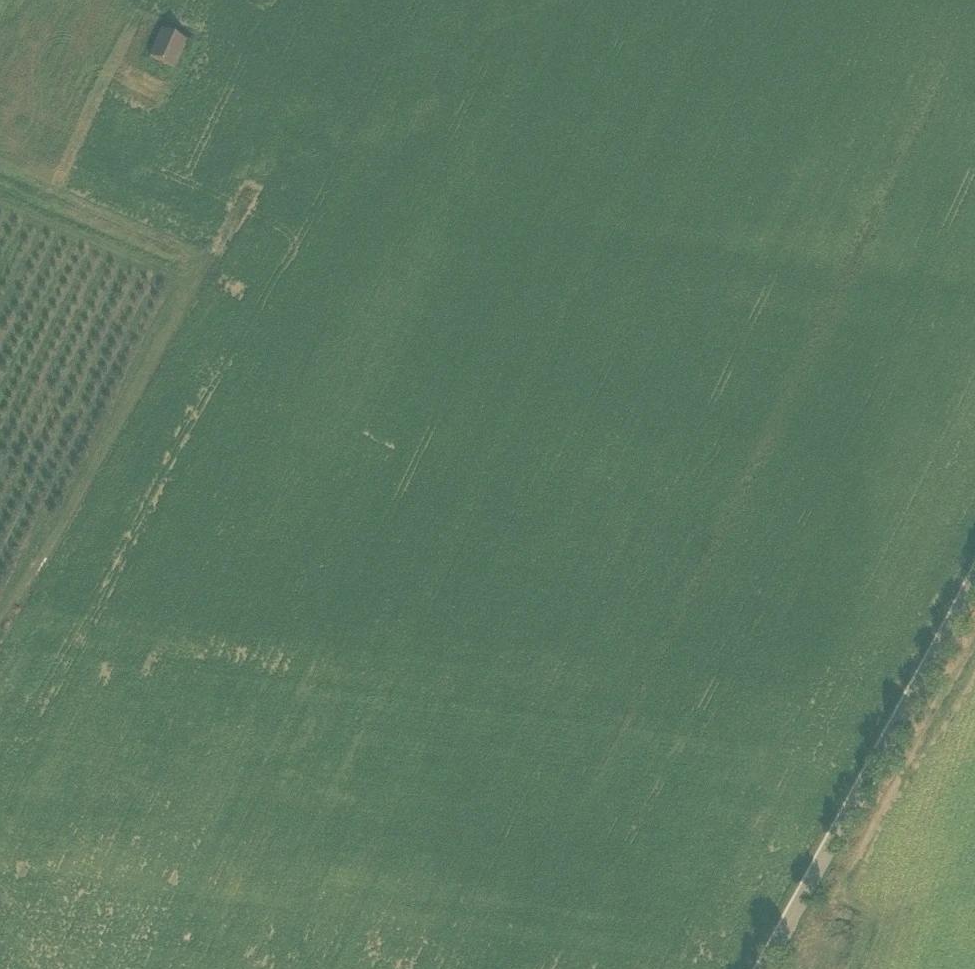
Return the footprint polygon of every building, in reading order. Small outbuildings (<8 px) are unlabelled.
[(151,57),(175,68),(188,42),(164,30),(151,57)]
